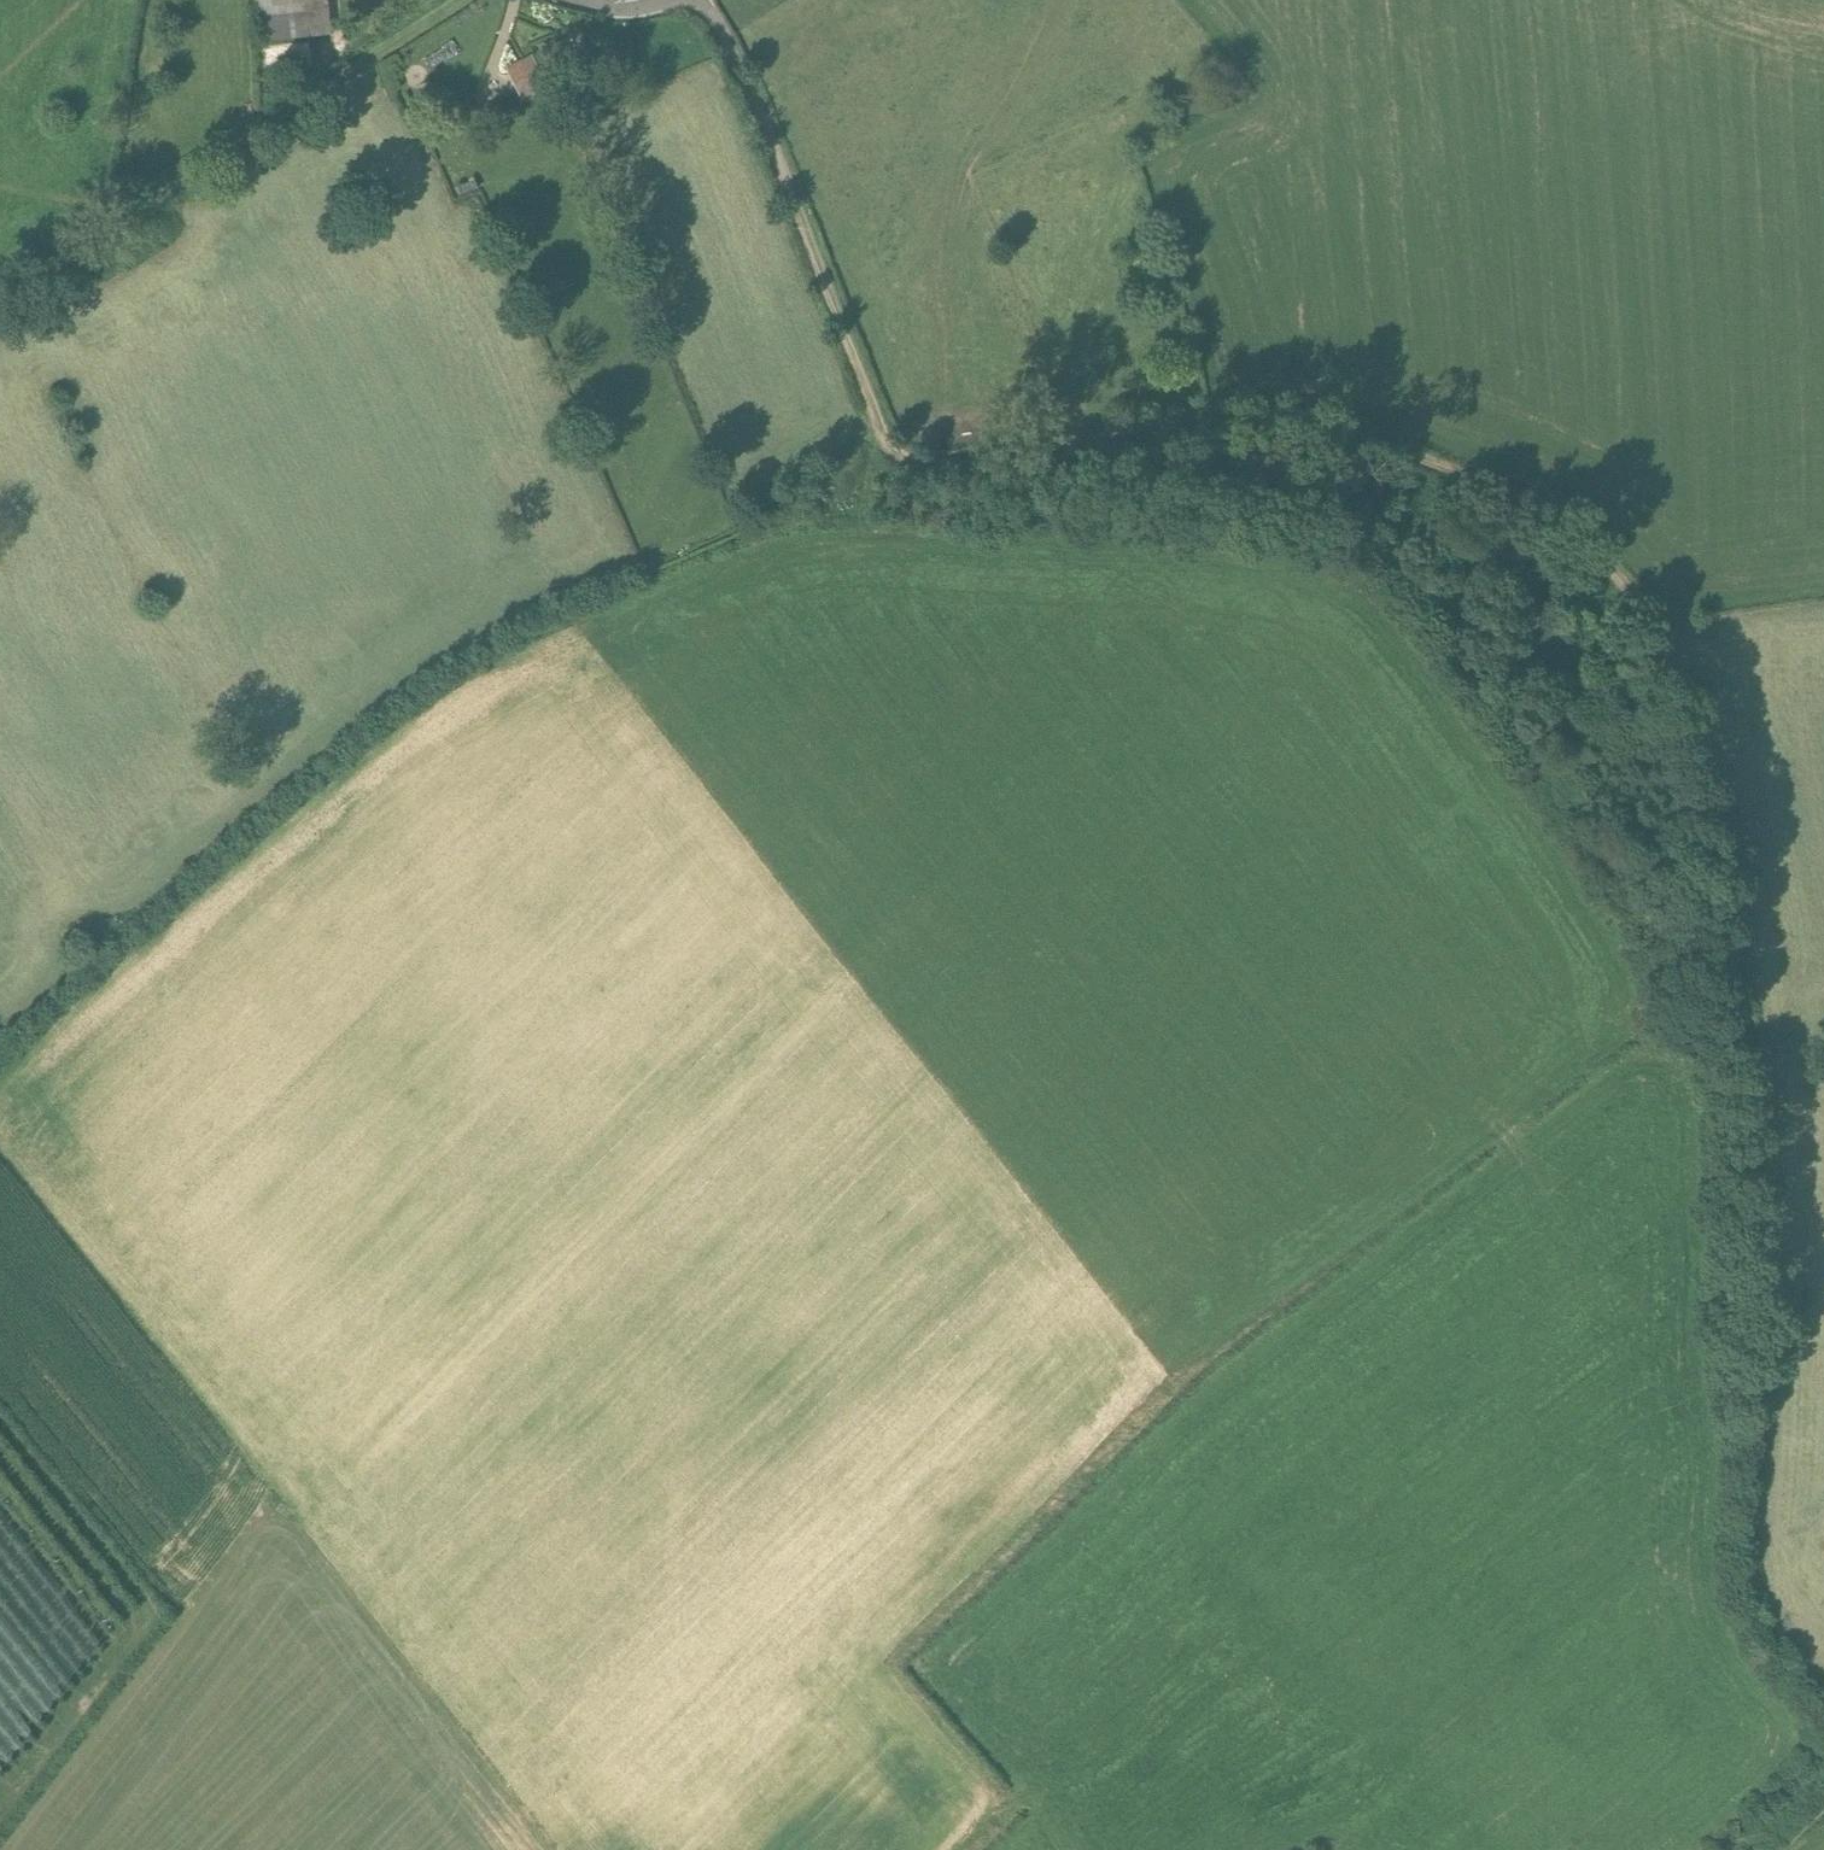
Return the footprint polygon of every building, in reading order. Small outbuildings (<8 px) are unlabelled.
[(327,0),(257,0),(262,42),(331,34),(327,0)] [(562,52),(556,37),(537,44),(543,59),(562,52)] [(524,103),(549,90),(532,56),(507,68),(524,103)] [(478,189),(475,180),(456,187),(459,196),(478,189)] [(1027,421),(1024,413),(1015,416),(1017,424),(1027,421)]
